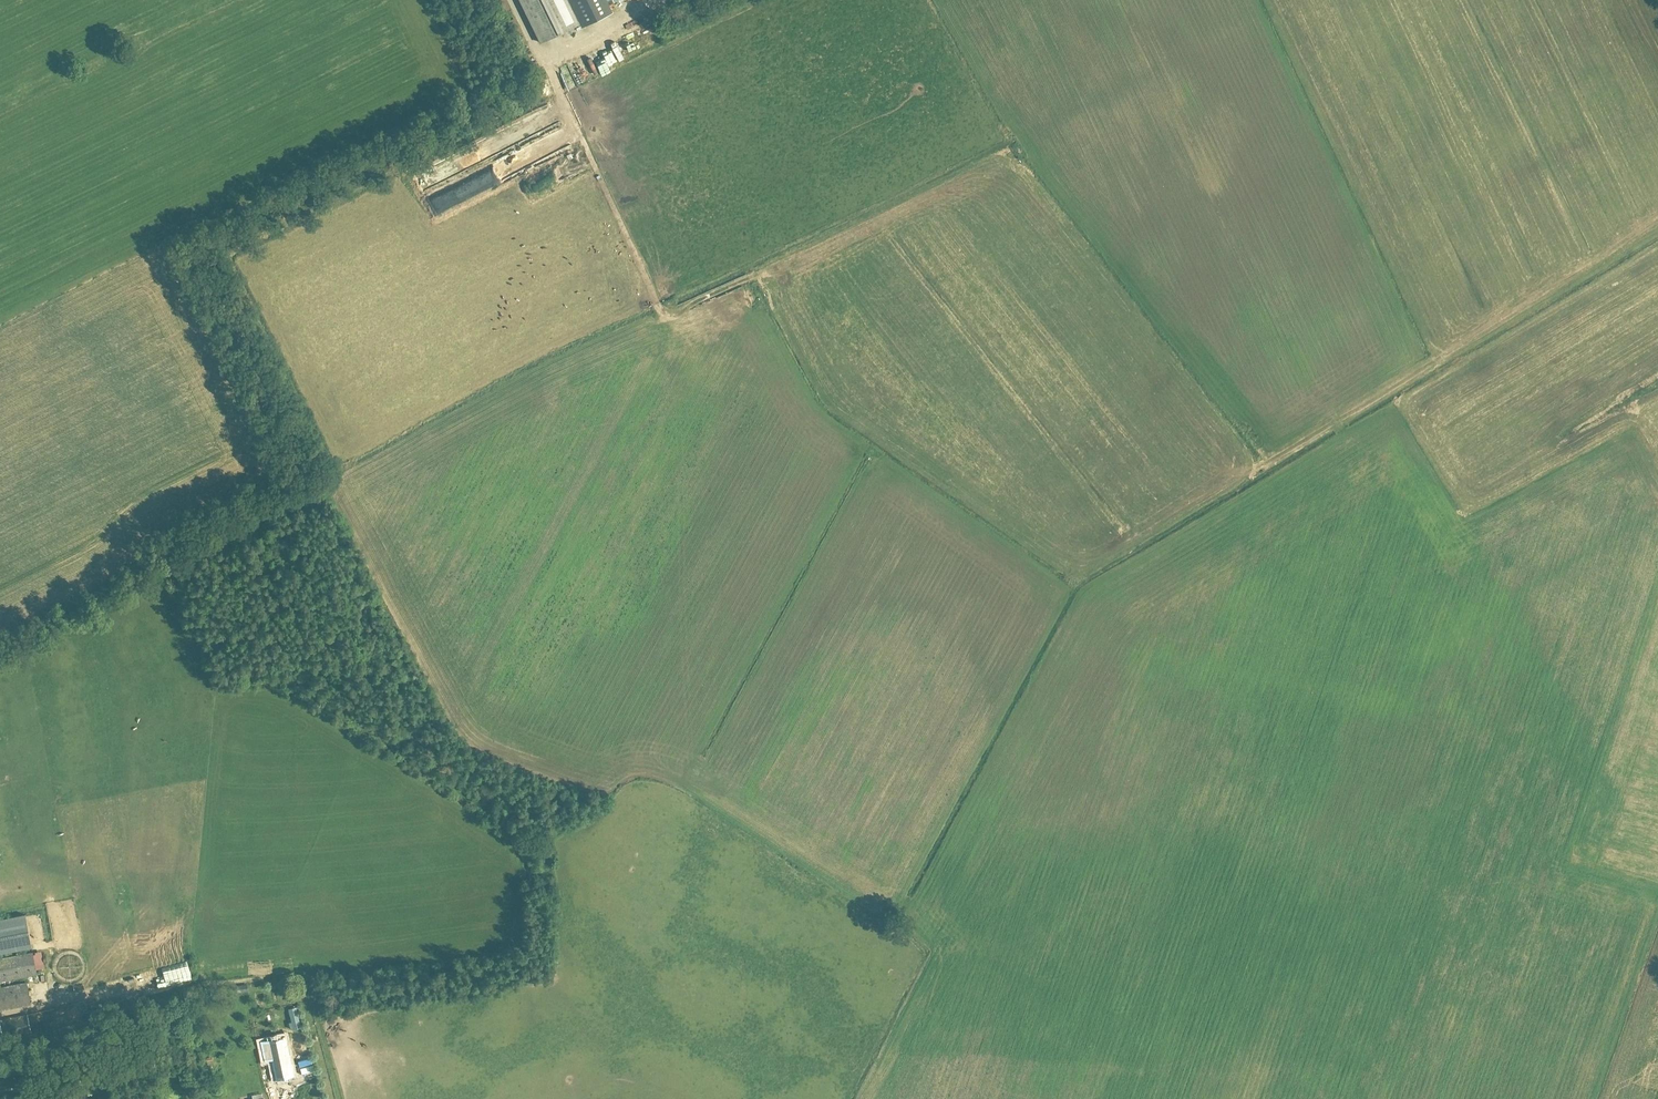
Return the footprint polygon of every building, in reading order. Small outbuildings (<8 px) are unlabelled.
[(540,42),(612,7),(609,0),(520,0),(540,42)] [(577,89),(566,94),(575,111),(586,106),(577,89)] [(74,860),(0,874),(0,1010),(99,991),(74,860)] [(236,985),(237,992),(248,991),(248,984),(236,985)] [(289,1007),(294,1029),(301,1027),(297,1005),(289,1007)] [(285,1036),(261,1042),(265,1060),(272,1058),(276,1078),(293,1074),(285,1036)] [(22,1089),(22,1079),(5,1078),(4,1089),(22,1089)]
